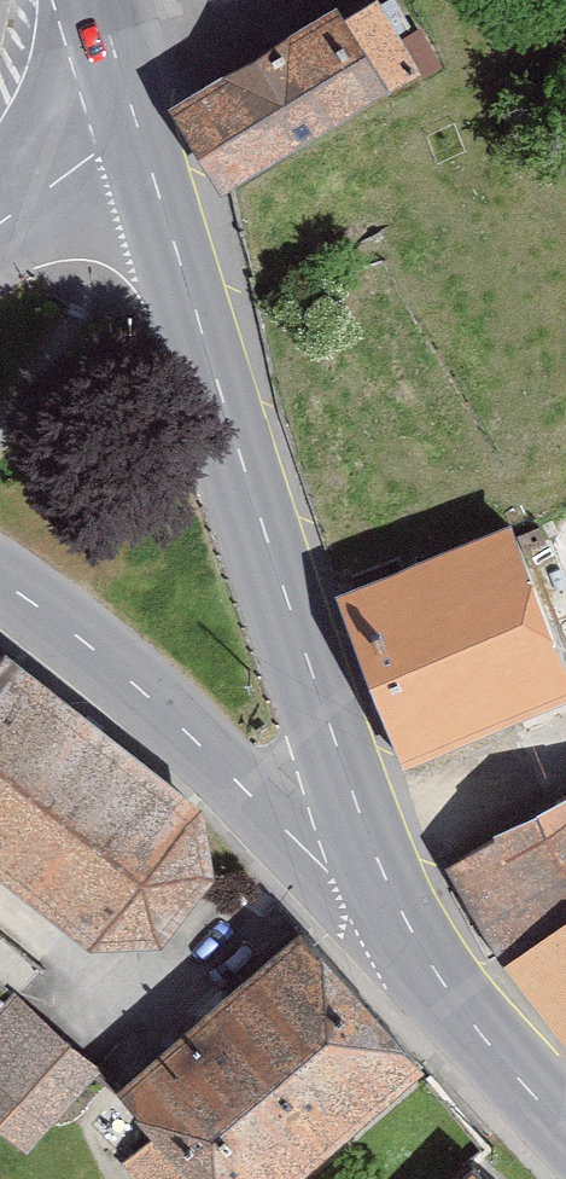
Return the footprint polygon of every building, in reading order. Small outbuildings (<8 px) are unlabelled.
[(185,117),(237,195),(427,68),(381,0),(360,0),(185,117)] [(354,590),(409,759),(472,736),(513,837),(451,869),(515,971),(565,1033),(565,615),(529,520),(354,590)] [(109,948),(168,952),(228,886),(222,809),(29,650),(4,681),(0,678),(0,866),(109,948)] [(318,926),(128,1092),(159,1127),(125,1157),(144,1178),(304,1178),(438,1062),(318,926)] [(113,1064),(35,996),(0,1036),(0,1114),(39,1148),(113,1064)] [(501,1160),(480,1178),(520,1178),(501,1160)]
